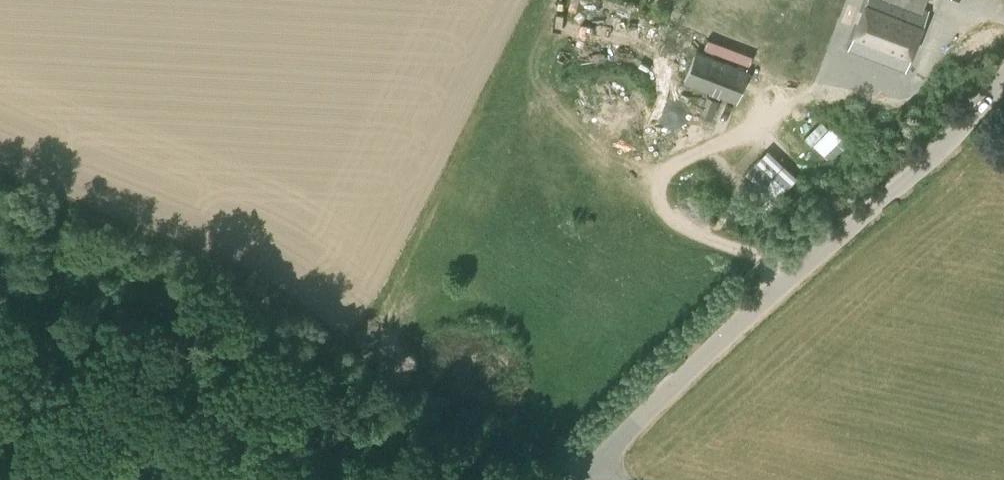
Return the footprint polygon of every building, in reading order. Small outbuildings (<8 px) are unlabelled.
[(849,48),(907,70),(929,10),(922,7),(925,0),(866,0),(849,48)] [(726,32),(723,41),(734,45),(738,36),(726,32)] [(696,49),(684,80),(737,101),(749,70),(696,49)] [(712,118),(719,100),(707,95),(699,114),(712,118)] [(768,149),(742,175),(772,203),(797,177),(768,149)]
